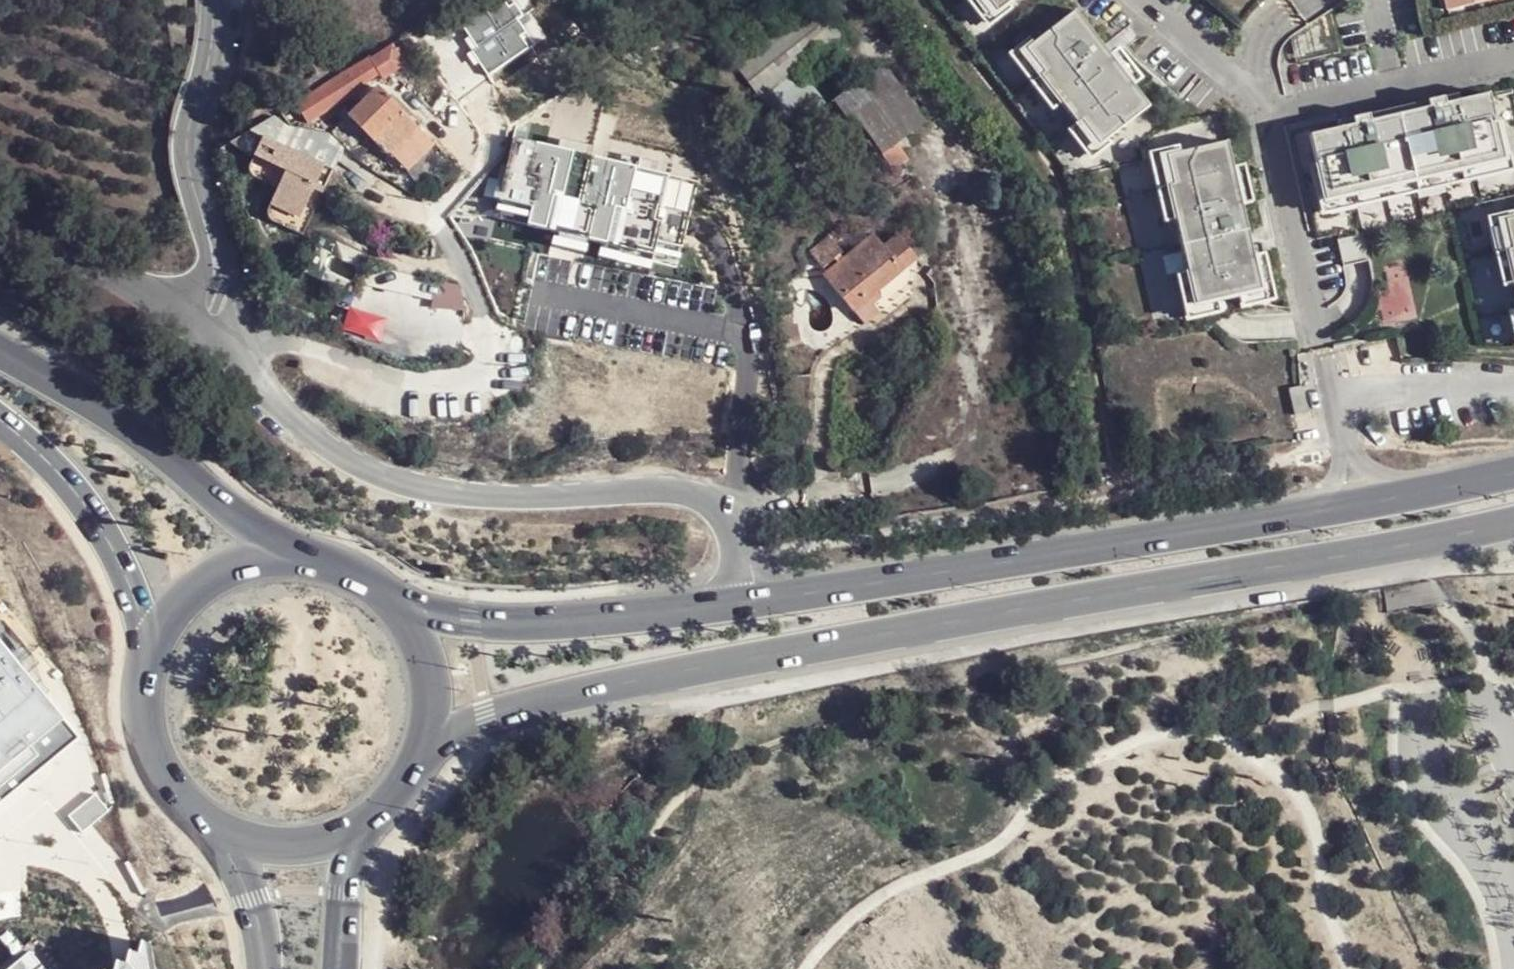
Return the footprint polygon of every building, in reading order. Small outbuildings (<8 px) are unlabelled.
[(528,48),(521,36),(528,31),(520,19),(526,15),(516,0),(509,0),(506,2),(505,0),(491,0),(458,21),(466,34),(461,37),(469,50),(464,53),(473,67),(478,64),(485,75),(528,48)] [(990,11),(1004,0),(981,0),(990,11)] [(1445,12),(1498,1),(1497,0),(1442,0),(1445,12)] [(825,4),(765,51),(789,85),(851,35),(825,4)] [(1105,60),(1068,11),(1019,48),(1038,73),(1034,77),(1070,124),(1073,121),(1093,145),(1142,107),(1126,87),(1105,60)] [(789,85),(765,51),(745,67),(772,100),(789,85)] [(379,72),(371,57),(278,116),(288,130),(379,72)] [(908,144),(936,123),(897,70),(888,64),(839,97),(881,156),(887,153),(903,171),(919,160),(908,144)] [(370,140),(371,142),(399,116),(374,89),(347,116),(370,140)] [(1306,138),(1320,199),(1349,192),(1350,197),(1381,190),(1380,185),(1441,172),(1442,177),(1471,170),(1471,165),(1501,158),(1487,98),(1443,107),(1441,100),(1424,104),(1426,111),(1367,124),(1365,117),(1334,123),(1335,131),(1306,138)] [(414,131),(404,120),(399,116),(371,142),(387,157),(414,131)] [(272,183),(269,190),(299,202),(308,184),(323,191),(332,171),(262,141),(247,171),(272,183)] [(695,187),(510,143),(492,216),(678,259),(695,187)] [(1228,170),(1221,144),(1159,158),(1167,188),(1162,189),(1189,308),(1254,294),(1244,249),(1235,208),(1228,170)] [(1250,199),(1245,164),(1237,165),(1242,201),(1250,199)] [(299,202),(313,208),(323,191),(308,184),(299,202)] [(299,202),(269,190),(263,205),(291,218),(299,202)] [(299,241),(313,208),(299,202),(291,218),(263,205),(256,222),(299,241)] [(1503,226),(1509,256),(1505,257),(1513,297),(1513,223),(1503,226)] [(840,252),(826,234),(806,251),(820,268),(831,260),(834,263),(821,276),(851,313),(854,311),(902,272),(881,248),(871,235),(840,259),(837,255),(840,252)] [(895,236),(881,248),(902,272),(916,261),(895,236)] [(911,285),(902,272),(854,311),(864,323),(911,285)] [(0,642),(0,799),(74,737),(0,642)] [(142,941),(111,968),(148,968),(142,941)] [(28,952),(8,968),(46,968),(28,952)]
